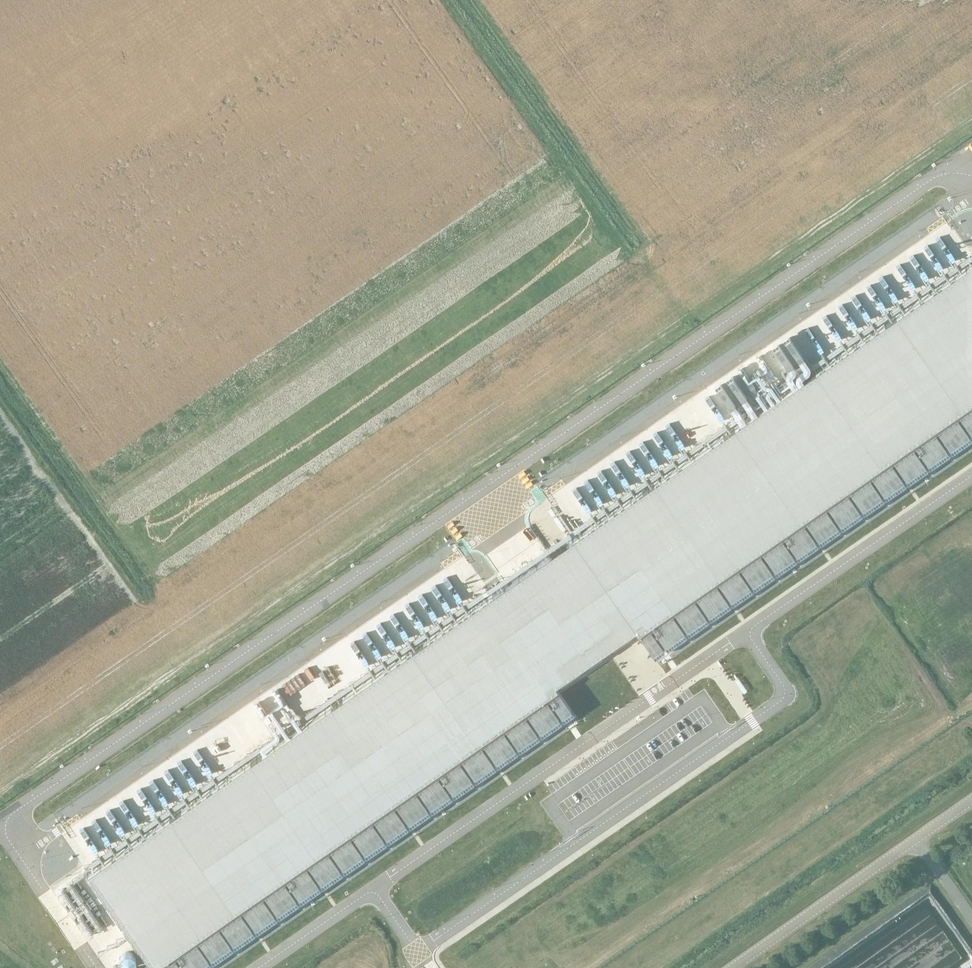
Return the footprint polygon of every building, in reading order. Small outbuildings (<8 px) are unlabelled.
[(86,874),(151,967),(152,967),(556,689),(554,686),(635,630),(637,633),(971,402),(971,262),(86,874)]
